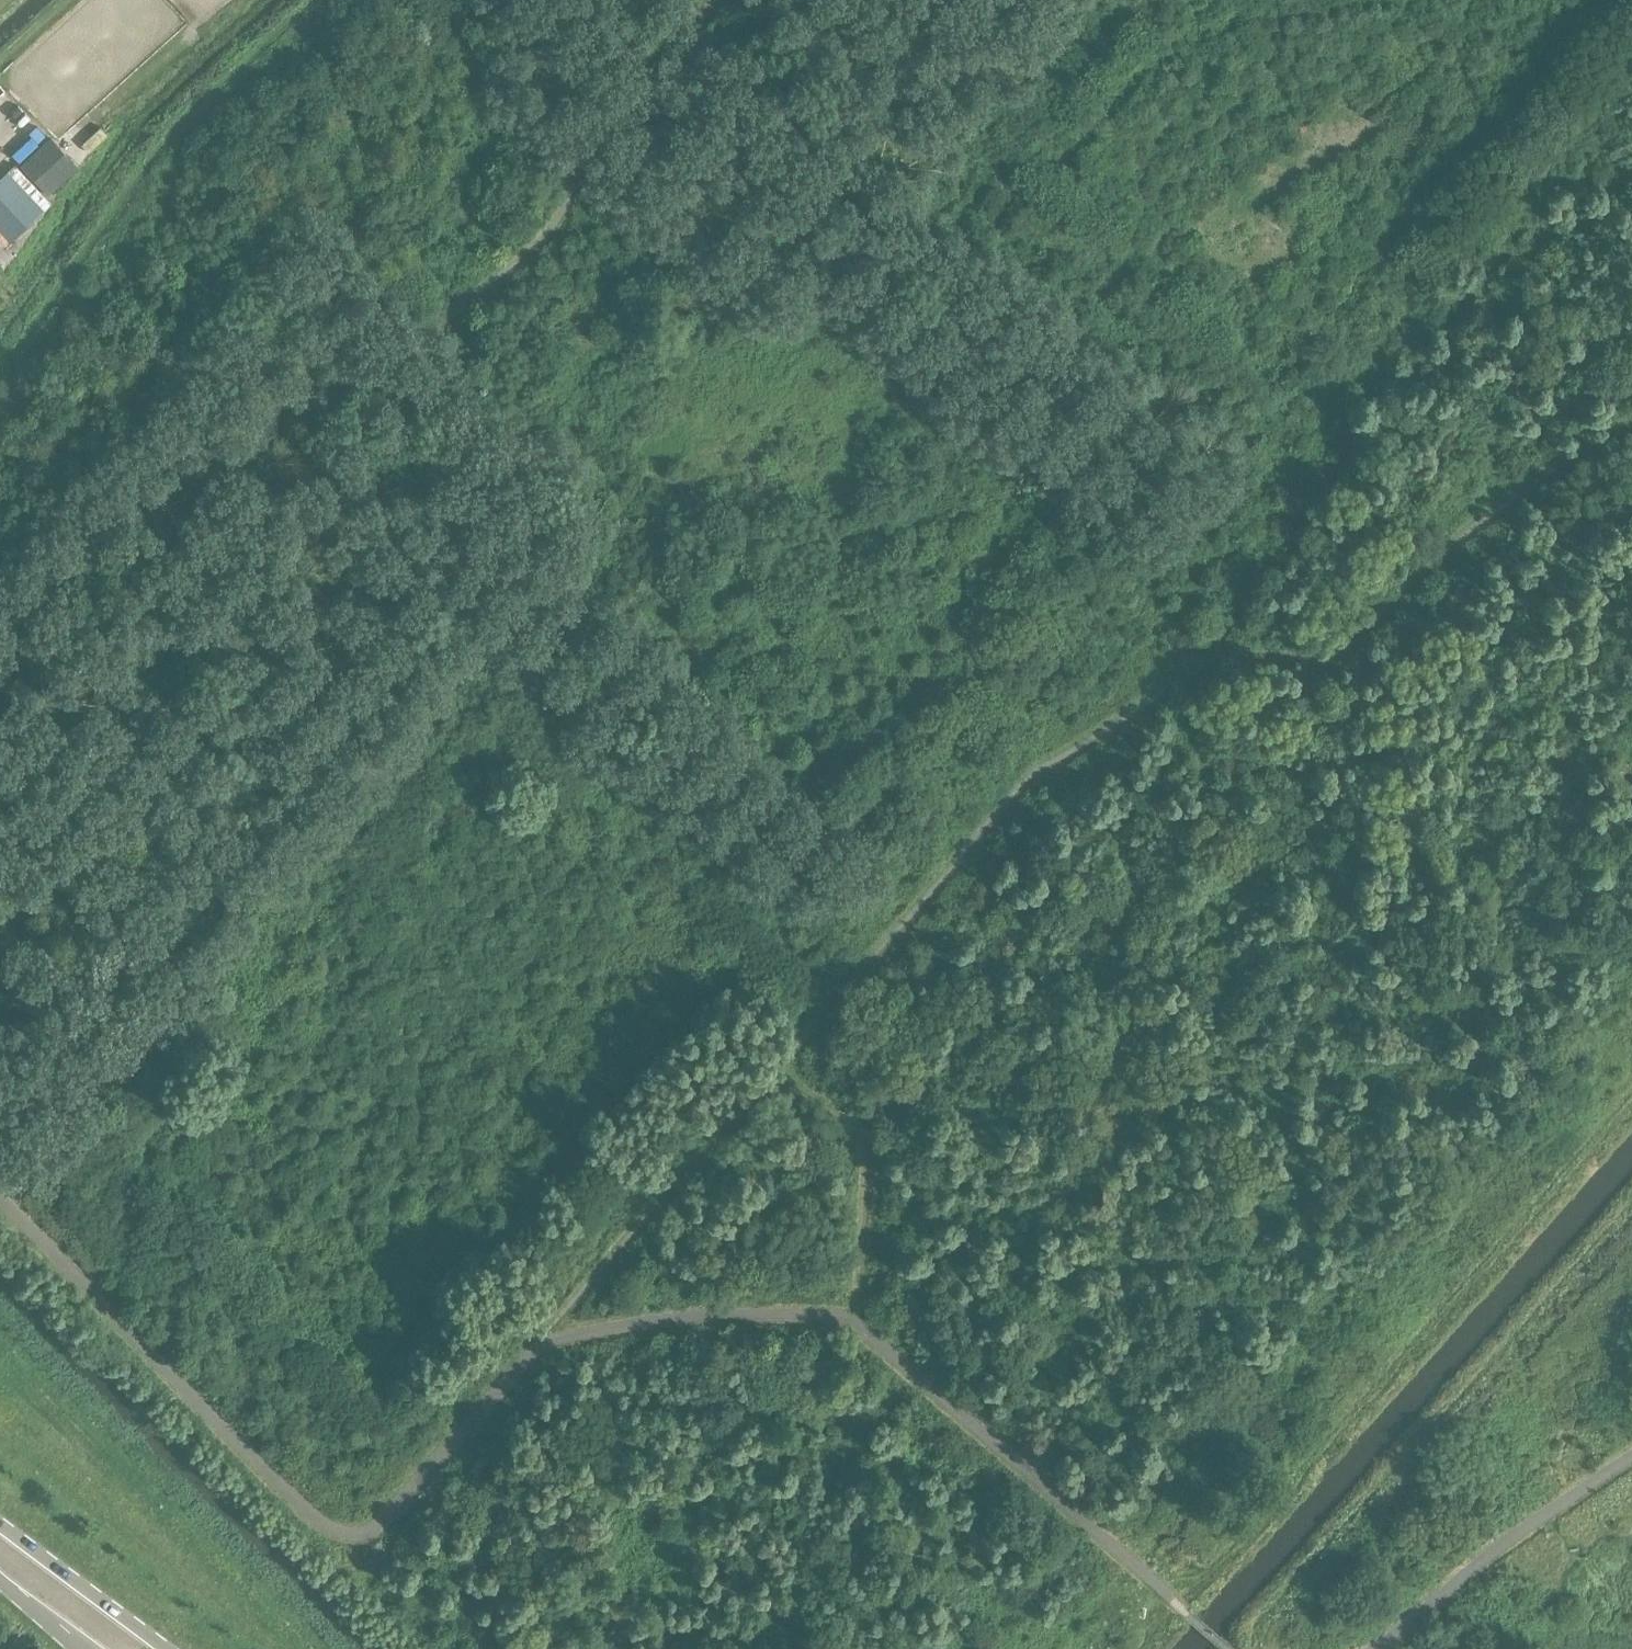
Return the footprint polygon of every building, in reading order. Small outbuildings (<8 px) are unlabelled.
[(43,125),(13,152),(49,192),(79,165),(43,125)] [(8,171),(0,178),(0,228),(11,240),(44,210),(8,171)]
